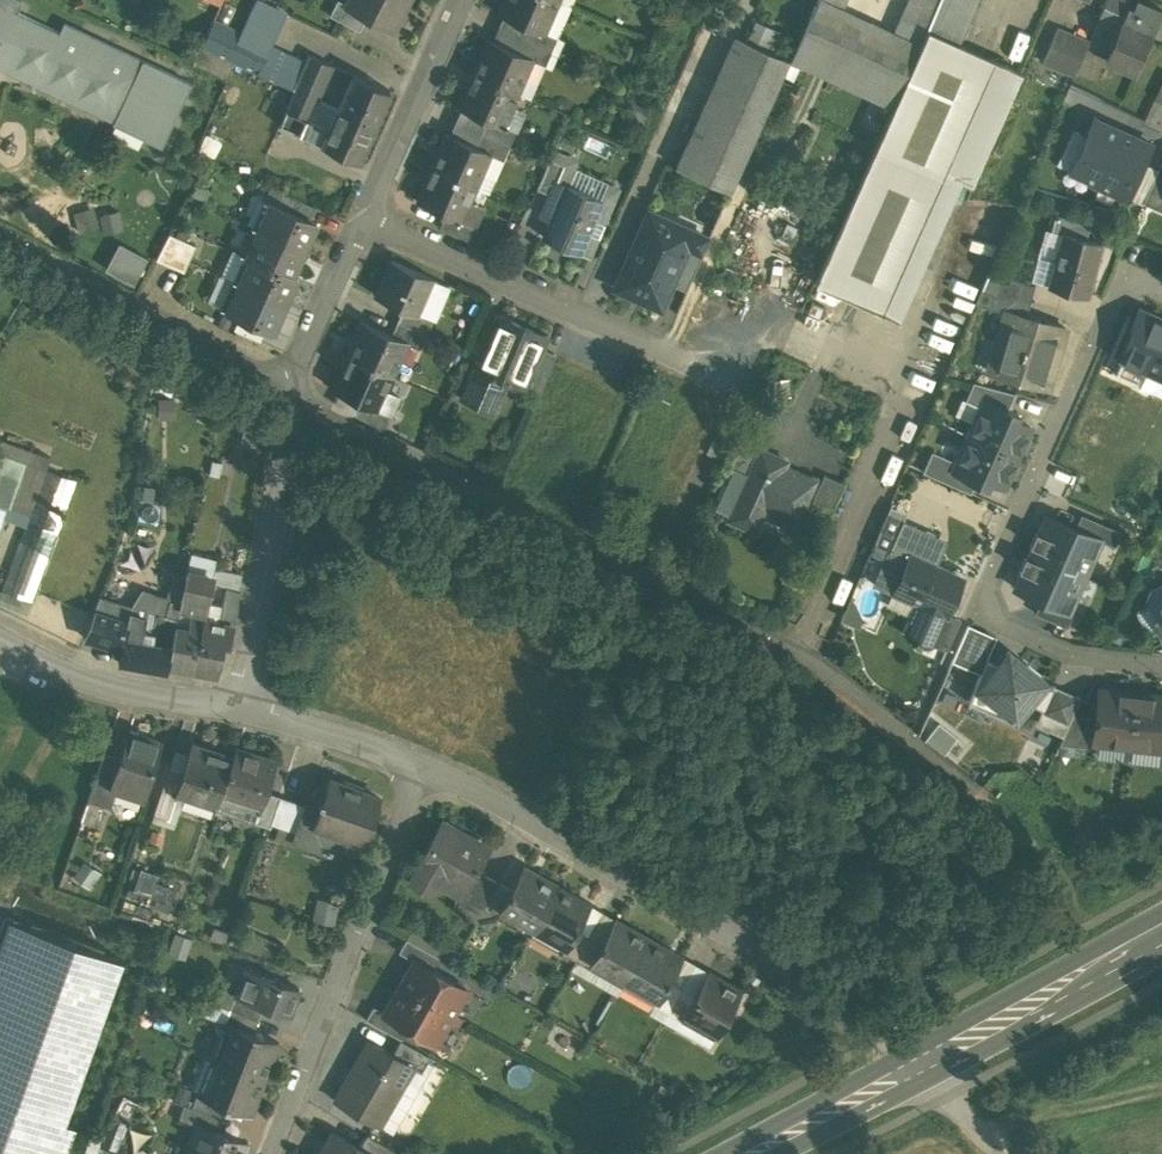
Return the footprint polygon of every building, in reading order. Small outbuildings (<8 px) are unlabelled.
[(158,143),(188,82),(63,22),(58,32),(15,12),(21,0),(0,0),(0,67),(158,143)] [(256,0),(253,0),(240,31),(269,43),(283,11),(256,0)] [(345,5),(347,3),(341,0),(337,0),(330,14),(359,29),(365,15),(345,5)] [(347,3),(345,5),(365,15),(392,29),(406,0),(348,0),(347,3)] [(501,15),(504,16),(528,27),(544,33),(545,31),(558,0),(507,0),(501,15)] [(790,59),(892,106),(894,101),(918,45),(894,34),(840,8),(822,0),(817,0),(807,23),(790,59)] [(840,8),(844,0),(822,0),(840,8)] [(894,34),(918,45),(919,45),(925,31),(938,0),(909,0),(894,34)] [(925,31),(957,46),(958,43),(975,0),(938,0),(925,31)] [(1142,0),(1139,0),(1135,8),(1127,5),(1127,4),(1123,14),(1120,21),(1104,57),(1138,73),(1161,19),(1161,9),(1142,0)] [(1104,5),(1116,11),(1123,14),(1127,4),(1127,5),(1129,0),(1106,0),(1104,5)] [(1116,11),(1104,5),(1088,42),(1085,49),(1104,57),(1120,21),(1113,17),(1116,11)] [(528,27),(504,16),(498,28),(523,39),(528,27)] [(240,31),(213,19),(200,45),(230,59),(294,88),(307,60),(269,43),(240,31)] [(544,33),(528,27),(523,39),(551,51),(557,36),(545,31),(544,33)] [(523,39),(498,28),(493,39),(518,50),(523,39)] [(1088,42),(1058,29),(1045,60),(1075,72),(1085,49),(1088,42)] [(925,31),(919,45),(918,45),(894,101),(892,106),(877,141),(945,172),(970,183),(1021,72),(958,43),(957,46),(925,31)] [(789,59),(734,34),(676,166),(730,190),(789,59)] [(493,39),(491,38),(476,73),(518,91),(532,59),(533,57),(518,50),(493,39)] [(551,51),(523,39),(518,50),(533,57),(532,59),(545,65),(551,51)] [(230,59),(200,45),(192,63),(222,77),(230,59)] [(330,62),(310,53),(307,60),(294,88),(314,97),(320,85),(330,62)] [(390,89),(353,72),(336,107),(374,124),(390,89)] [(518,91),(476,73),(461,107),(488,118),(504,125),(505,123),(518,91)] [(335,92),(320,85),(314,97),(330,104),(335,92)] [(314,97),(294,88),(279,123),(298,132),(314,97)] [(314,97),(298,132),(320,142),(336,107),(330,104),(314,97)] [(374,124),(336,107),(320,142),(358,159),(374,124)] [(488,118),(462,107),(457,120),(483,131),(488,118)] [(1124,130),(1094,117),(1070,170),(1101,183),(1124,130)] [(504,125),(488,118),(483,131),(510,143),(517,128),(505,123),(504,125)] [(483,131),(457,120),(451,133),(477,145),(483,131)] [(1154,144),(1124,130),(1101,183),(1131,197),(1154,144)] [(510,143),(483,131),(477,145),(491,151),(491,152),(504,158),(510,143)] [(451,133),(449,133),(434,167),(476,185),(491,152),(491,151),(477,145),(451,133)] [(945,172),(877,141),(837,229),(868,244),(845,293),(883,309),(945,172)] [(549,156),(537,186),(550,192),(556,179),(557,180),(564,163),(549,156)] [(1145,201),(1161,209),(1161,163),(1145,201)] [(476,185),(434,167),(420,200),(447,212),(462,218),(462,217),(476,185)] [(557,180),(556,179),(550,192),(544,207),(553,211),(545,229),(579,245),(600,199),(557,180)] [(314,205),(282,191),(276,203),(309,218),(314,205)] [(276,203),(270,200),(257,228),(303,249),(316,221),(276,203)] [(94,203),(74,209),(81,235),(101,230),(94,203)] [(120,209),(100,212),(102,229),(122,227),(120,209)] [(709,238),(648,210),(616,282),(644,295),(642,299),(660,307),(671,283),(688,244),(703,250),(709,238)] [(462,218),(447,212),(440,226),(468,238),(475,223),(462,217),(462,218)] [(1089,224),(1054,214),(1049,230),(1062,234),(1063,232),(1084,238),(1089,224)] [(303,249),(257,228),(245,254),(251,256),(291,275),(303,249)] [(868,244),(837,229),(814,279),(845,293),(868,244)] [(1062,234),(1048,285),(1085,296),(1100,242),(1084,238),(1063,232),(1062,234)] [(182,239),(169,233),(156,259),(170,266),(182,239)] [(182,239),(170,266),(184,272),(196,246),(182,239)] [(688,244),(671,283),(686,290),(703,250),(688,244)] [(110,270),(133,282),(145,258),(122,246),(110,270)] [(291,275),(251,256),(239,283),(284,303),(296,277),(291,275)] [(433,278),(392,259),(377,294),(404,306),(418,313),(419,311),(433,278)] [(990,272),(983,288),(993,291),(1030,302),(1035,285),(990,272)] [(284,303),(239,283),(227,310),(240,316),(266,327),(272,330),(284,303)] [(1030,302),(993,291),(988,307),(1004,311),(1004,310),(1026,316),(1030,302)] [(418,313),(404,306),(398,319),(426,332),(433,317),(419,311),(418,313)] [(1026,316),(1004,310),(1004,311),(998,334),(1005,336),(995,372),(1039,384),(1045,366),(1052,368),(1065,328),(1026,316)] [(1147,362),(1161,369),(1161,318),(1143,310),(1115,371),(1138,382),(1147,362)] [(498,313),(461,397),(492,411),(506,380),(522,387),(527,376),(529,377),(530,375),(542,347),(547,335),(498,313)] [(266,327),(240,316),(234,328),(260,340),(266,327)] [(426,332),(398,319),(391,332),(407,339),(406,341),(419,347),(426,332)] [(391,332),(365,320),(350,354),(392,373),(406,341),(407,339),(391,332)] [(556,354),(542,347),(530,375),(544,382),(556,354)] [(392,373),(350,354),(335,388),(362,400),(377,407),(392,373)] [(544,382),(530,375),(529,377),(527,376),(522,387),(538,394),(544,382)] [(1014,391),(973,380),(965,398),(981,405),(984,398),(1007,408),(1014,391)] [(1007,408),(984,398),(981,405),(969,433),(1016,454),(1030,425),(1014,418),(1016,412),(1007,408)] [(377,407),(362,400),(356,414),(384,429),(390,413),(377,407)] [(1016,454),(969,433),(956,460),(953,467),(976,478),(985,482),(988,477),(1003,484),(1016,454)] [(814,480),(758,453),(761,447),(743,439),(731,465),(749,473),(731,510),(727,518),(751,529),(760,509),(793,524),(814,480)] [(25,526),(44,471),(49,457),(0,440),(0,441),(0,455),(25,464),(8,511),(5,510),(2,518),(25,526)] [(956,460),(931,449),(922,469),(970,491),(976,478),(953,467),(956,460)] [(0,455),(0,508),(5,510),(8,511),(25,464),(0,455)] [(749,473),(731,465),(714,502),(731,510),(749,473)] [(0,595),(0,603),(30,613),(76,482),(44,471),(25,526),(0,595)] [(842,482),(824,474),(811,503),(830,511),(842,482)] [(1081,513),(1075,526),(1101,538),(1114,544),(1121,530),(1081,513)] [(1075,526),(1047,514),(1031,550),(1073,569),(1084,574),(1101,538),(1075,526)] [(935,533),(902,518),(888,550),(905,558),(908,551),(924,557),(935,533)] [(905,558),(888,550),(874,583),(891,590),(905,558)] [(1073,569),(1031,550),(1015,587),(1041,598),(1068,610),(1084,574),(1073,569)] [(924,557),(908,551),(905,558),(891,590),(917,602),(939,611),(939,610),(956,572),(924,557)] [(188,573),(215,580),(217,570),(218,561),(192,555),(188,573)] [(243,576),(217,570),(215,580),(214,585),(227,589),(240,593),(240,589),(243,576)] [(215,580),(188,573),(187,577),(214,585),(215,580)] [(187,577),(176,575),(169,601),(171,602),(182,603),(187,577)] [(214,585),(187,577),(182,603),(180,610),(181,610),(205,617),(209,603),(214,585)] [(1151,589),(1148,596),(1161,631),(1161,584),(1151,589)] [(223,606),(209,603),(205,617),(220,624),(216,642),(223,644),(230,645),(238,613),(240,593),(227,589),(223,606)] [(142,592),(131,609),(129,623),(138,626),(140,619),(147,601),(169,608),(171,602),(169,601),(142,592)] [(1068,610),(1041,598),(1035,612),(1066,626),(1073,612),(1068,610)] [(131,609),(100,600),(95,611),(129,623),(131,609)] [(169,608),(147,601),(140,619),(175,631),(176,628),(178,621),(165,617),(169,608)] [(182,603),(171,602),(169,608),(165,617),(178,621),(181,610),(180,610),(182,603)] [(939,611),(917,602),(906,626),(909,634),(926,642),(934,639),(945,612),(939,610),(939,611)] [(129,623),(95,611),(84,637),(121,650),(124,639),(123,639),(129,623)] [(959,618),(945,612),(934,639),(947,645),(959,618)] [(220,624),(205,617),(201,634),(199,638),(216,642),(220,624)] [(175,631),(140,619),(138,626),(133,641),(172,648),(175,633),(175,631)] [(996,635),(966,622),(950,660),(980,673),(986,658),(996,635)] [(138,626),(129,623),(123,639),(124,639),(133,641),(138,626)] [(201,634),(176,628),(175,631),(175,633),(199,638),(201,634)] [(199,638),(175,633),(172,648),(168,665),(192,669),(199,638)] [(216,642),(199,638),(192,669),(217,674),(223,644),(216,642)] [(133,641),(124,639),(121,650),(119,662),(167,671),(168,665),(172,648),(133,641)] [(1016,656),(1006,667),(986,658),(980,673),(967,700),(1008,718),(1010,713),(1015,717),(1028,701),(1041,707),(1051,687),(1042,683),(1045,679),(1016,656)] [(1080,696),(1052,683),(1051,687),(1041,707),(1040,710),(1067,723),(1072,713),(1080,696)] [(1134,691),(1099,687),(1093,740),(1128,744),(1134,691)] [(1134,691),(1128,744),(1161,748),(1161,695),(1134,691)] [(1089,715),(1072,713),(1067,723),(1058,743),(1085,745),(1089,715)] [(925,739),(944,754),(957,736),(937,722),(925,739)] [(162,743),(127,732),(119,757),(111,782),(112,782),(146,793),(162,743)] [(232,757),(191,743),(182,770),(176,789),(178,790),(217,802),(221,791),(232,757)] [(276,761),(235,748),(232,757),(221,791),(260,804),(262,805),(266,791),(276,761)] [(104,753),(88,800),(105,805),(112,782),(111,782),(119,757),(104,753)] [(182,770),(169,765),(153,813),(168,818),(178,790),(176,789),(182,770)] [(380,797),(329,779),(318,809),(314,824),(336,832),(364,842),(380,797)] [(266,791),(262,805),(260,804),(255,821),(270,826),(271,823),(281,796),(266,791)] [(308,806),(281,796),(271,823),(297,832),(302,819),(308,806)] [(318,809),(308,806),(302,819),(314,824),(318,809)] [(491,849),(443,821),(414,874),(435,886),(438,881),(462,895),(467,888),(468,889),(479,870),(491,849)] [(336,832),(314,824),(306,846),(328,854),(330,849),(336,832)] [(172,913),(179,888),(154,882),(156,871),(138,866),(128,901),(172,913)] [(526,867),(524,866),(511,889),(500,908),(501,909),(533,927),(557,887),(525,868),(526,867)] [(499,882),(479,870),(468,889),(467,888),(462,895),(484,908),(499,882)] [(499,882),(484,908),(498,916),(501,909),(500,908),(511,889),(499,882)] [(589,905),(557,887),(533,927),(566,946),(567,946),(577,928),(591,904),(590,903),(589,905)] [(317,897),(314,911),(335,915),(338,901),(317,897)] [(648,939),(616,921),(617,919),(615,918),(602,942),(591,961),(593,962),(625,980),(648,939)] [(9,919),(0,943),(0,1099),(64,1122),(122,960),(102,952),(104,947),(31,921),(29,926),(9,919)] [(577,928),(567,946),(566,946),(562,952),(575,960),(590,935),(577,928)] [(175,932),(168,950),(183,956),(190,937),(175,932)] [(602,942),(590,935),(575,960),(589,968),(593,962),(591,961),(602,942)] [(438,957),(406,938),(399,951),(415,961),(416,960),(432,969),(438,957)] [(680,957),(648,939),(625,980),(657,998),(659,999),(669,980),(683,957),(681,956),(680,957)] [(432,969),(416,960),(415,961),(401,987),(450,1015),(466,988),(432,969)] [(279,982),(247,970),(237,994),(237,996),(263,1006),(288,1016),(299,988),(280,980),(279,982)] [(740,991),(708,973),(709,971),(708,971),(694,994),(683,1013),(685,1014),(718,1032),(742,990),(741,989),(740,991)] [(669,980),(659,999),(657,998),(654,1004),(667,1012),(682,987),(669,980)] [(450,1015),(401,987),(385,1013),(385,1014),(406,1026),(435,1042),(450,1015)] [(694,994),(682,987),(667,1012),(681,1020),(685,1014),(683,1013),(694,994)] [(263,1006),(237,996),(237,994),(236,994),(230,1008),(258,1019),(263,1006)] [(385,1013),(374,1006),(366,1019),(399,1038),(406,1026),(385,1014),(385,1013)] [(258,1019),(230,1008),(224,1023),(233,1026),(234,1025),(253,1032),(258,1019)] [(253,1032),(234,1025),(233,1026),(220,1061),(264,1078),(277,1042),(253,1032)] [(430,1056),(401,1039),(393,1053),(413,1064),(412,1066),(421,1071),(430,1056)] [(370,1040),(336,1101),(378,1125),(412,1066),(413,1064),(393,1053),(370,1040)] [(264,1078),(220,1061),(206,1096),(206,1097),(225,1104),(250,1114),(264,1078)] [(225,1104),(206,1097),(206,1096),(197,1092),(192,1107),(220,1118),(225,1104)] [(0,1099),(0,1153),(64,1153),(74,1125),(64,1122),(0,1099)] [(192,1107),(184,1104),(178,1119),(197,1126),(198,1124),(214,1131),(220,1118),(192,1107)] [(198,1124),(197,1126),(190,1145),(194,1147),(191,1153),(243,1153),(247,1144),(214,1131),(198,1124)] [(360,1147),(333,1132),(320,1153),(371,1153),(360,1147)] [(367,1135),(360,1147),(371,1153),(401,1153),(367,1135)]
